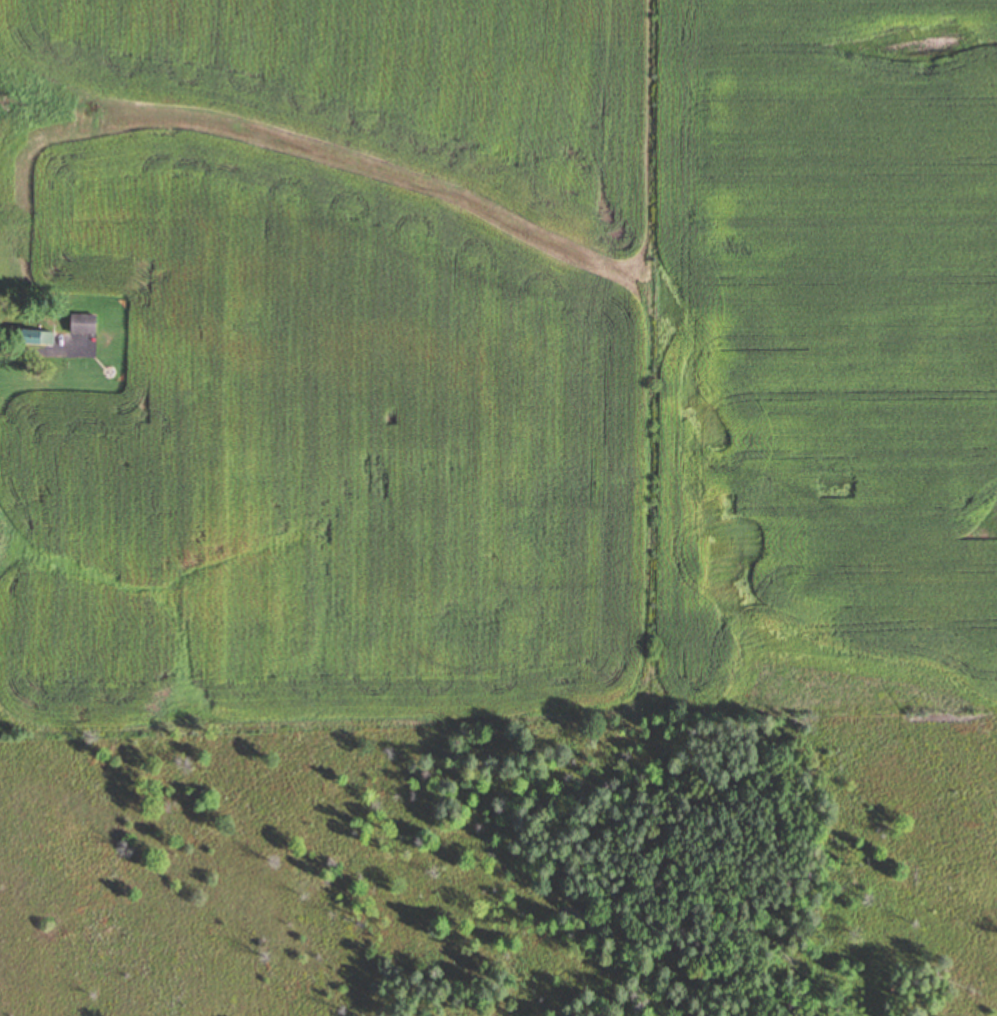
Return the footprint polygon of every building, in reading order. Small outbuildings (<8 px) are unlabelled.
[(74,334),(99,334),(99,314),(74,314),(74,334)]
